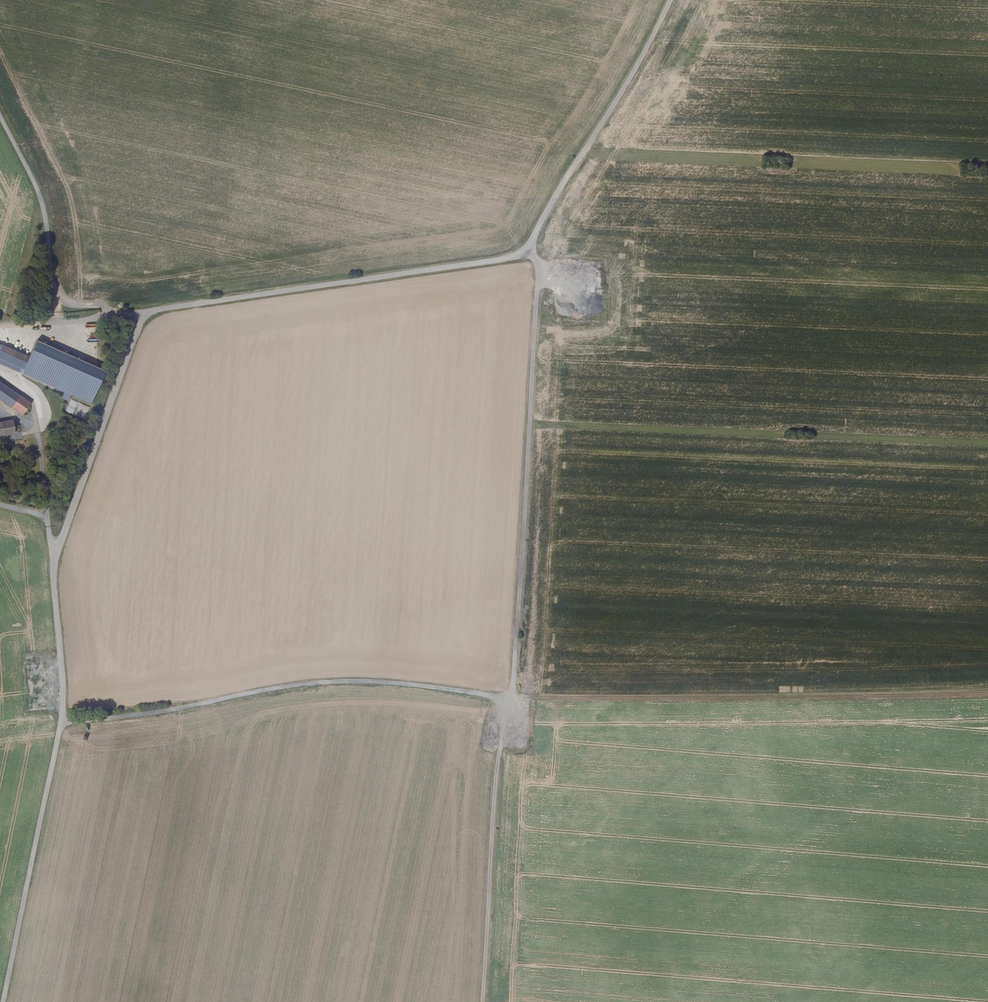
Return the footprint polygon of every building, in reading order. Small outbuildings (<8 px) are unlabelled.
[(54,365),(63,341),(56,338),(47,362),(54,365)] [(29,371),(34,359),(0,344),(0,358),(29,371)] [(90,355),(92,351),(88,350),(80,372),(83,373),(84,371),(90,355)] [(90,366),(94,356),(90,355),(84,371),(86,371),(88,365),(90,366)] [(26,376),(29,371),(0,358),(0,364),(26,376)] [(77,399),(86,374),(83,373),(80,372),(71,397),(77,399)] [(10,408),(18,396),(19,395),(0,382),(0,401),(10,408)] [(28,406),(24,401),(18,396),(10,408),(21,416),(28,406)] [(74,414),(78,401),(70,399),(67,412),(74,414)] [(85,420),(90,407),(80,402),(74,415),(85,420)] [(19,431),(17,419),(0,422),(0,434),(19,431)] [(30,675),(31,683),(38,682),(37,674),(30,675)]
